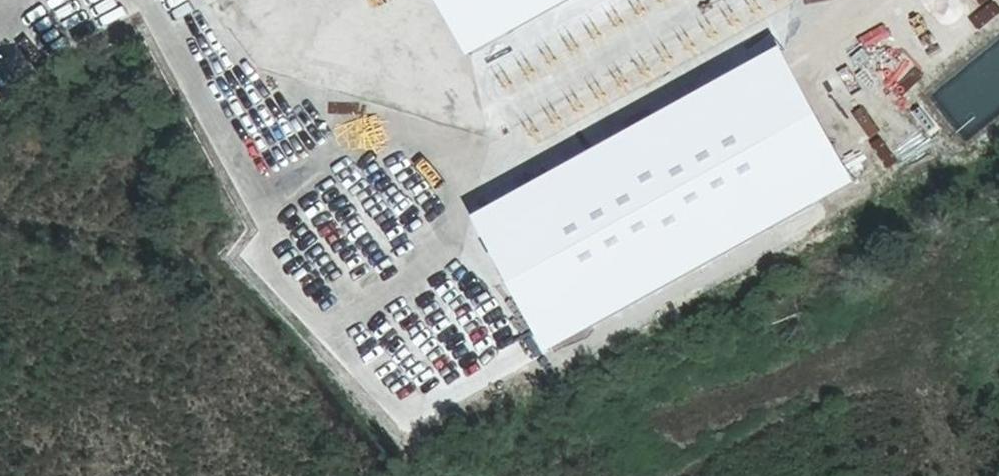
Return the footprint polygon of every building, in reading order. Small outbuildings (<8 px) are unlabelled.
[(473,57),(575,0),(441,0),(473,57)] [(783,48),(476,217),(552,353),(857,183),(783,48)]
